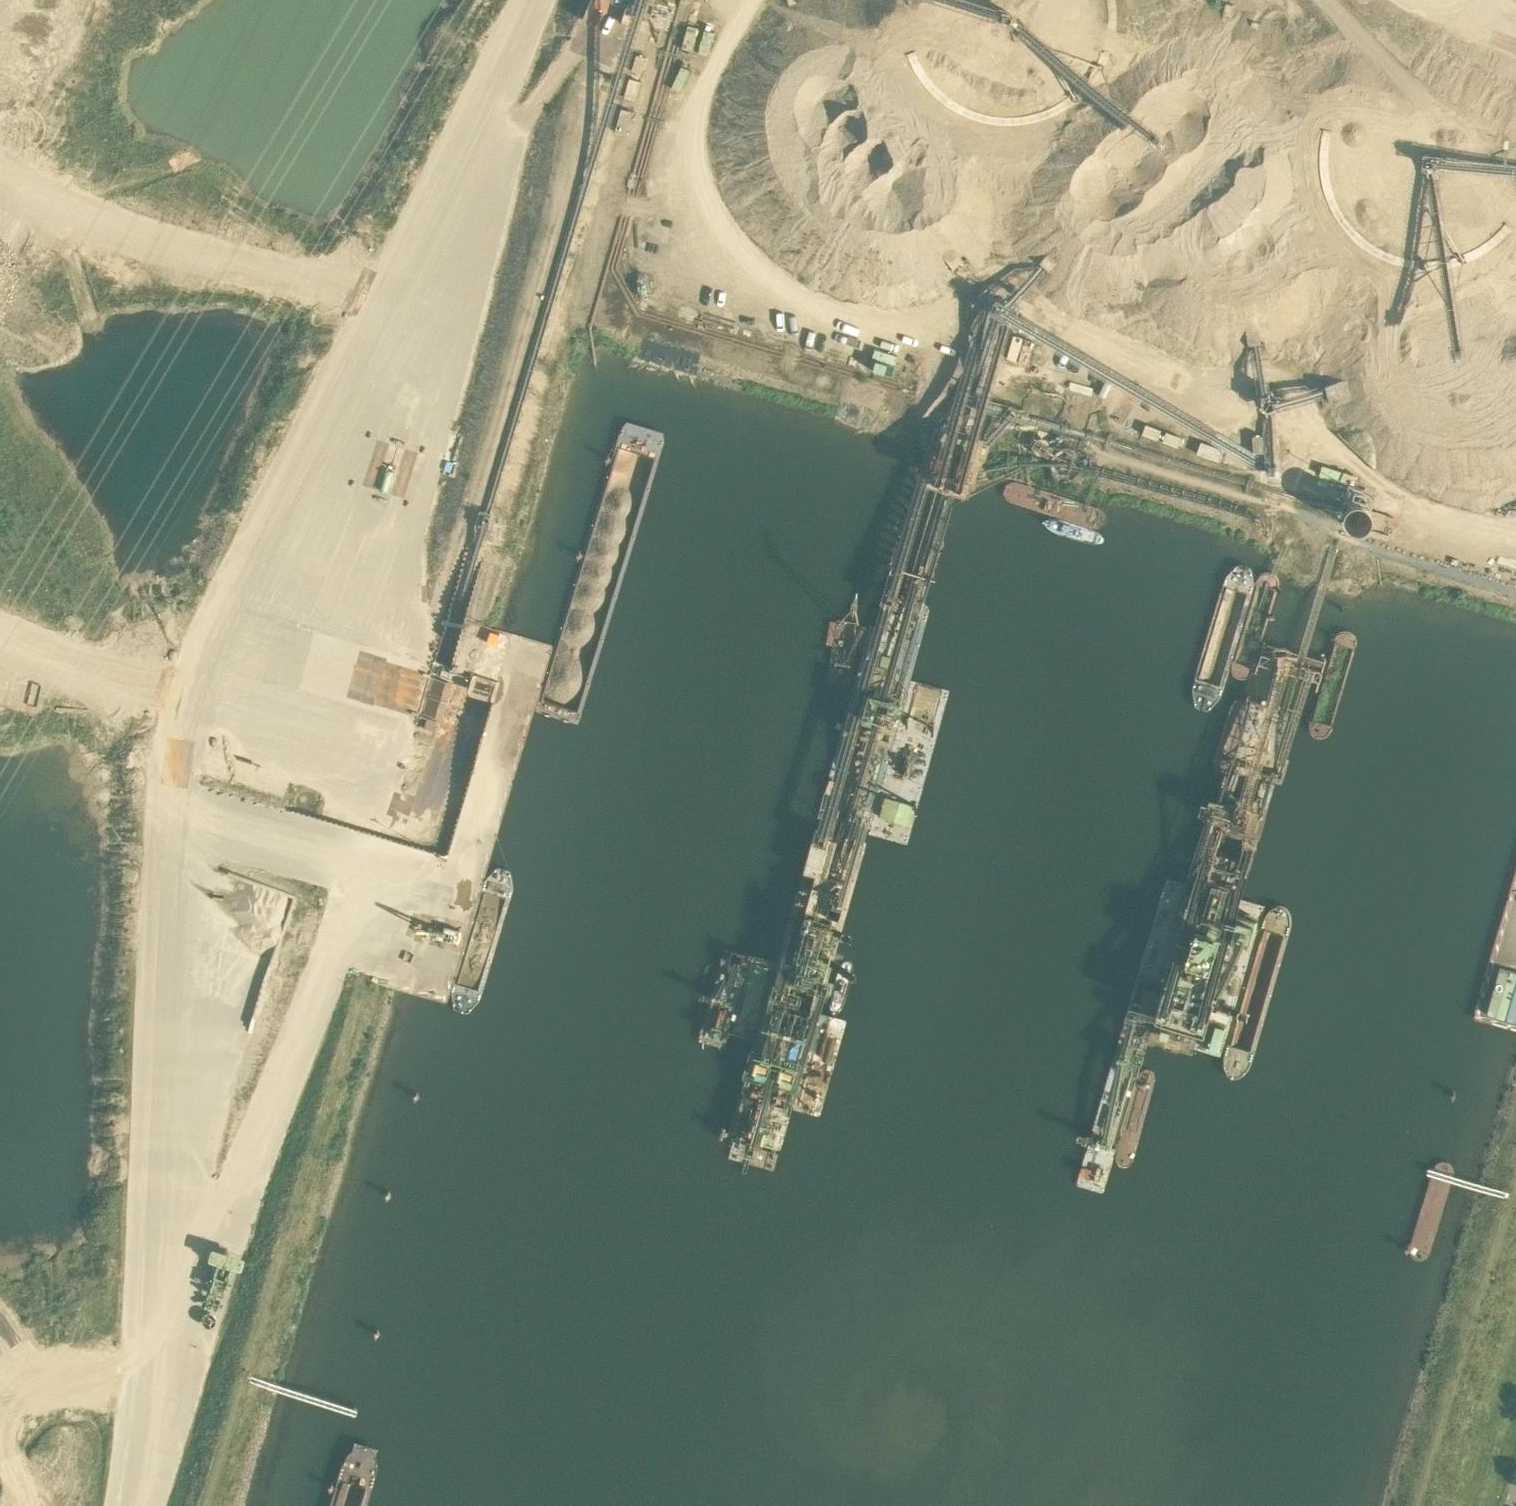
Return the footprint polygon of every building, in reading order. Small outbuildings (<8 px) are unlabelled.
[(420,712),(442,717),(450,680),(428,675),(420,712)]
